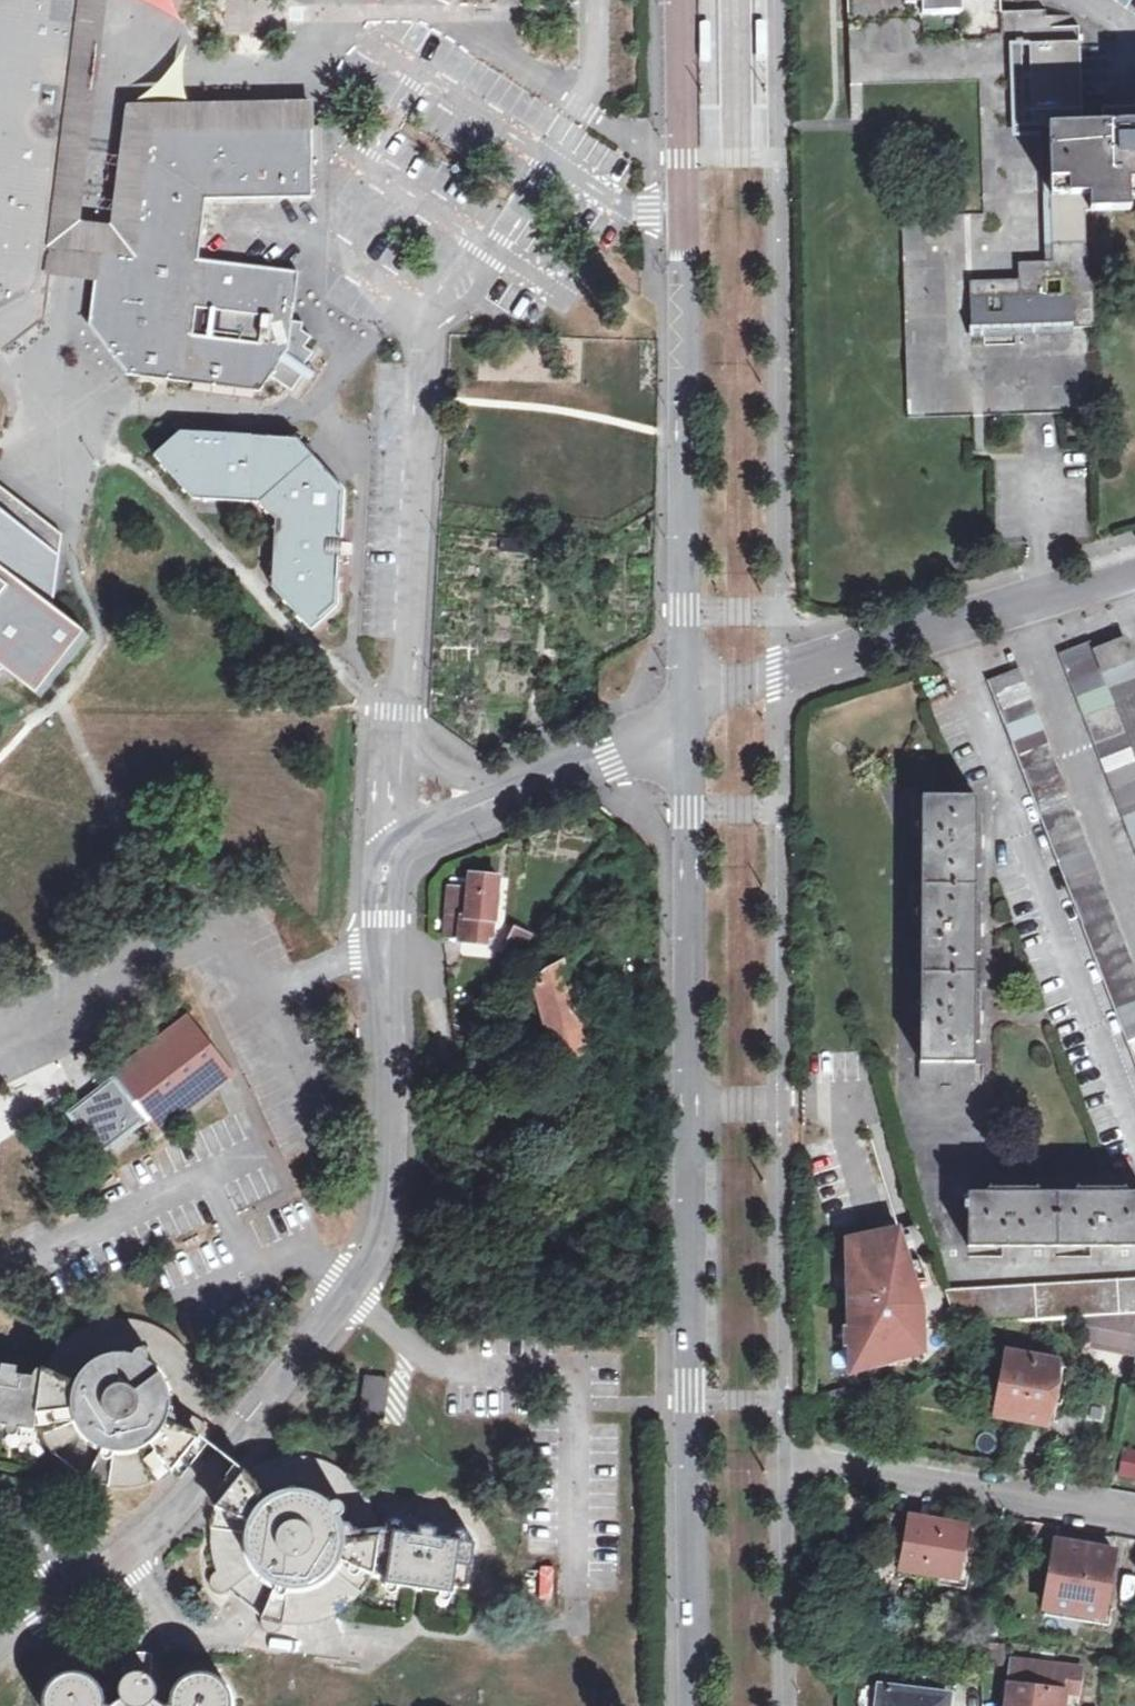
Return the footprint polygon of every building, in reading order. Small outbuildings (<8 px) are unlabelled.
[(48,273),(83,0),(0,0),(0,353),(41,324),(48,273)] [(309,132),(312,132),(316,132),(316,106),(124,109),(118,155),(90,151),(95,105),(108,0),(83,0),(48,273),(91,279),(95,251),(129,255),(146,131),(309,132)] [(850,90),(984,87),(986,220),(907,223),(909,421),(1061,421),(1093,421),(1092,224),(1133,223),(1133,209),(1134,209),(1134,137),(1105,137),(1090,138),(1084,38),(1052,39),(1052,23),(1052,17),(1005,18),(1005,0),(849,0),(850,90)] [(1084,22),(1052,23),(1052,39),(1084,38),(1084,22)] [(765,23),(756,23),(756,63),(766,63),(765,23)] [(709,24),(699,24),(699,64),(709,63),(709,24)] [(1105,137),(1134,137),(1134,121),(1106,121),(1105,137)] [(309,203),(309,132),(146,131),(129,255),(95,251),(91,279),(85,329),(124,379),(257,396),(268,381),(286,355),(289,327),(294,277),(195,263),(203,202),(309,203)] [(286,355),(268,381),(289,396),(300,381),(296,378),(302,369),(310,358),(302,352),(309,342),(298,335),(300,328),(289,327),(286,355)] [(296,378),(300,381),(307,386),(313,377),(302,369),(296,378)] [(153,460),(191,504),(256,508),(273,526),(269,591),(309,637),(337,612),(343,495),(295,443),(180,437),(153,460)] [(27,699),(74,633),(52,616),(58,554),(0,509),(0,677),(27,699)] [(1103,671),(1134,660),(1125,639),(1096,650),(1103,671)] [(1096,650),(1091,640),(1060,652),(1134,844),(1134,663),(1134,660),(1103,671),(1096,650)] [(1134,1062),(1134,965),(1020,668),(988,680),(991,686),(1134,1062)] [(921,797),(918,1062),(952,1063),(952,1080),(973,1081),(974,1021),(974,934),(975,844),(976,798),(921,797)] [(467,894),(463,921),(461,942),(484,944),(487,923),(493,924),(499,878),(473,875),(471,895),(467,894)] [(449,918),(463,921),(467,894),(453,892),(449,918)] [(508,952),(525,958),(533,934),(516,928),(508,952)] [(536,984),(561,1071),(592,1063),(581,1027),(578,1027),(569,993),(572,991),(565,967),(536,984)] [(64,1111),(68,1117),(100,1159),(150,1120),(157,1128),(232,1071),(190,1016),(84,1096),(64,1111)] [(918,1080),(952,1080),(952,1063),(918,1062),(918,1080)] [(1134,1246),(1134,1192),(1119,1192),(1107,1192),(1014,1193),(968,1193),(967,1246),(1134,1246)] [(898,1232),(885,1236),(885,1257),(871,1257),(871,1237),(847,1237),(853,1362),(889,1360),(889,1350),(924,1348),(922,1304),(914,1278),(924,1278),(919,1258),(907,1258),(898,1232)] [(885,1257),(885,1236),(871,1237),(871,1257),(885,1257)] [(1134,1313),(1134,1277),(946,1288),(958,1325),(1116,1315),(1134,1313)] [(1116,1315),(1113,1333),(1134,1337),(1134,1313),(1116,1315)] [(53,1458),(57,1463),(61,1468),(66,1473),(72,1478),(77,1482),(87,1487),(87,1489),(88,1491),(89,1494),(92,1496),(95,1498),(97,1498),(99,1498),(103,1497),(104,1496),(106,1495),(107,1493),(117,1495),(127,1495),(136,1494),(144,1492),(157,1487),(164,1484),(170,1481),(179,1474),(208,1431),(210,1423),(211,1419),(212,1406),(212,1399),(212,1393),(210,1386),(209,1380),(207,1373),(204,1367),(201,1361),(197,1356),(193,1350),(189,1345),(184,1340),(178,1335),(166,1328),(160,1325),(154,1322),(147,1320),(141,1319),(134,1318),(132,1318),(127,1317),(121,1317),(114,1318),(107,1319),(101,1321),(94,1323),(88,1326),(82,1329),(76,1332),(71,1336),(66,1341),(61,1346),(57,1351),(53,1356),(49,1362),(45,1371),(35,1433),(41,1433),(46,1446),(49,1452),(53,1458)] [(995,1413),(1044,1423),(1057,1363),(1007,1354),(995,1413)] [(45,1371),(44,1371),(41,1371),(39,1371),(37,1373),(36,1374),(35,1377),(34,1378),(34,1380),(0,1376),(0,1428),(35,1433),(45,1371)] [(384,1416),(390,1378),(367,1375),(360,1412),(384,1416)] [(1118,1478),(1134,1480),(1134,1451),(1122,1449),(1118,1478)] [(369,1589),(373,1582),(404,1587),(405,1584),(469,1595),(479,1545),(473,1544),(473,1543),(473,1541),(472,1539),(471,1537),(468,1535),(467,1534),(465,1534),(462,1534),(461,1534),(460,1535),(459,1535),(457,1537),(455,1540),(437,1537),(437,1532),(423,1531),(423,1537),(404,1535),(403,1533),(402,1531),(400,1530),(397,1529),(395,1529),(393,1530),(392,1530),(390,1533),(383,1532),(381,1519),(379,1513),(377,1507),(374,1500),(371,1495),(368,1489),(363,1484),(359,1479),(354,1474),(349,1470),(344,1466),(338,1463),(326,1458),(319,1456),(313,1455),(306,1454),(300,1454),(293,1454),(286,1455),(280,1456),(273,1457),(266,1460),(254,1466),(247,1470),(218,1507),(216,1514),(214,1521),(212,1528),(212,1533),(211,1539),(211,1545),(212,1550),(213,1556),(216,1567),(213,1568),(212,1570),(210,1572),(210,1574),(209,1578),(209,1580),(211,1584),(212,1586),(213,1587),(215,1588),(218,1590),(220,1590),(222,1590),(224,1590),(227,1589),(231,1595),(234,1599),(238,1603),(241,1606),(250,1612),(260,1617),(259,1620),(259,1623),(260,1627),(261,1629),(264,1631),(265,1631),(267,1632),(269,1632),(272,1631),(274,1630),(276,1629),(278,1626),(279,1623),(292,1625),(299,1625),(306,1625),(313,1624),(319,1622),(332,1618),(338,1615),(344,1612),(350,1608),(355,1604),(360,1599),(364,1594),(369,1589)] [(883,1543),(905,1547),(901,1564),(940,1571),(938,1581),(967,1586),(974,1543),(970,1543),(972,1529),(888,1515),(883,1543)] [(1042,1615),(1109,1627),(1112,1610),(1103,1609),(1113,1554),(1056,1544),(1042,1615)] [(120,1686),(121,1700),(158,1699),(159,1693),(159,1686),(158,1681),(155,1674),(155,1662),(154,1654),(152,1652),(150,1650),(131,1650),(127,1652),(126,1672),(120,1686)] [(1007,1705),(1064,1705),(1065,1692),(1079,1694),(1082,1667),(1013,1659),(1007,1705)] [(107,1704),(108,1698),(107,1693),(105,1688),(102,1682),(99,1678),(93,1674),(91,1673),(87,1671),(80,1670),(74,1670),(69,1671),(67,1672),(62,1674),(60,1675),(56,1678),(54,1680),(51,1684),(48,1688),(47,1691),(46,1696),(45,1701),(45,1703),(45,1705),(111,1705),(107,1704)] [(167,1705),(235,1705),(235,1699),(234,1695),(232,1690),(228,1684),(225,1680),(221,1677),(216,1675),(212,1673),(207,1672),(203,1672),(198,1673),(193,1674),(189,1676),(184,1679),(181,1682),(179,1684),(177,1688),(174,1693),(173,1697),(173,1705),(167,1705)] [(950,1696),(881,1687),(879,1705),(949,1705),(950,1696)]
